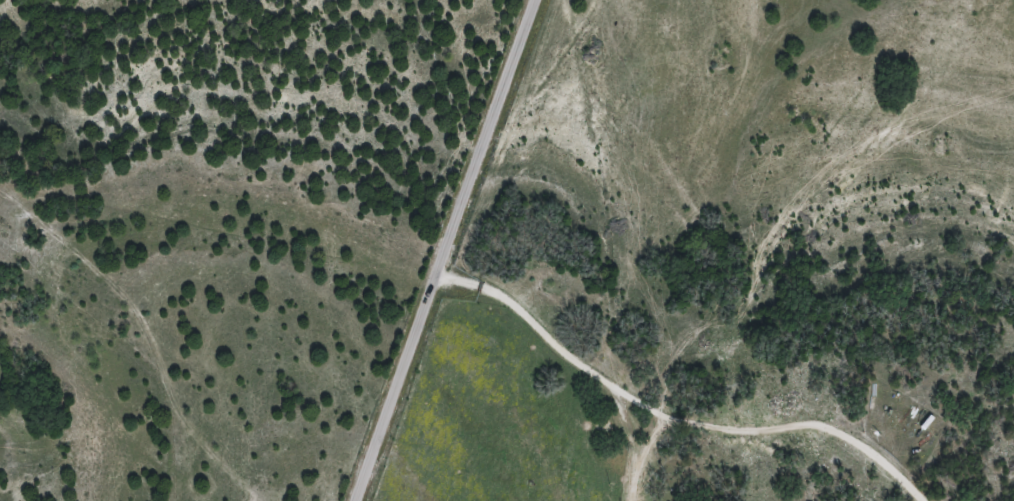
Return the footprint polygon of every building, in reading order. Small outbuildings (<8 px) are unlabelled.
[(610,430),(607,421),(596,425),(598,434),(610,430)]
